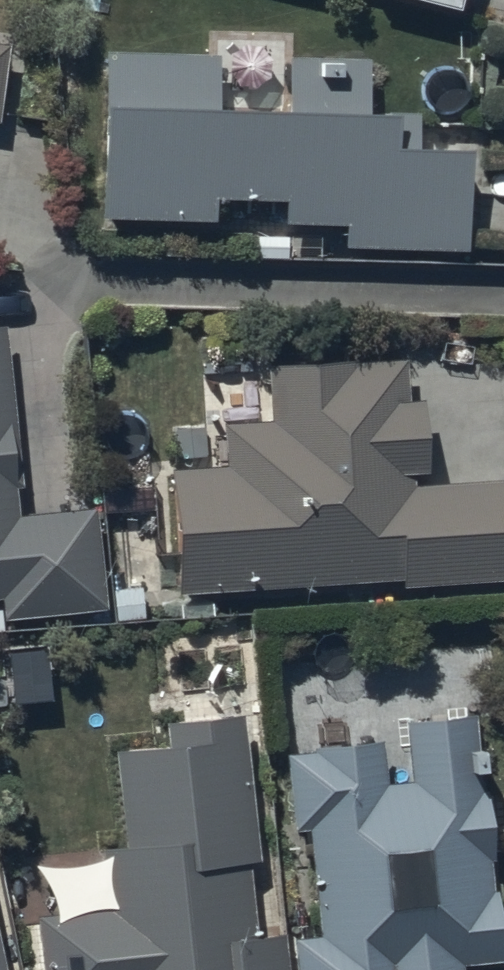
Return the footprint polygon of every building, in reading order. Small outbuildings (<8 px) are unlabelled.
[(457,15),(461,0),(397,0),(457,15)] [(215,56),(104,54),(100,219),(211,221),(211,201),(285,202),(284,224),(345,225),(344,248),(460,251),(462,153),(416,152),(416,115),(366,114),(367,60),(286,58),(285,112),(214,111),(215,56)] [(1,621),(101,611),(91,509),(16,516),(0,351),(0,615),(1,621)] [(174,472),(179,590),(401,581),(401,589),(503,585),(503,478),(415,482),(414,475),(425,475),(422,400),(404,401),(402,363),(267,368),(270,425),(227,427),(229,470),(174,472)] [(112,916),(41,922),(46,969),(286,969),(282,934),(255,937),(248,863),(258,862),(244,714),(163,722),(165,746),(113,751),(122,849),(106,851),(112,916)] [(283,750),(289,835),(308,833),(316,938),(295,940),(297,969),(462,969),(461,963),(500,961),(488,787),(480,788),(474,715),(405,720),(410,785),(384,787),(381,743),(283,750)]
